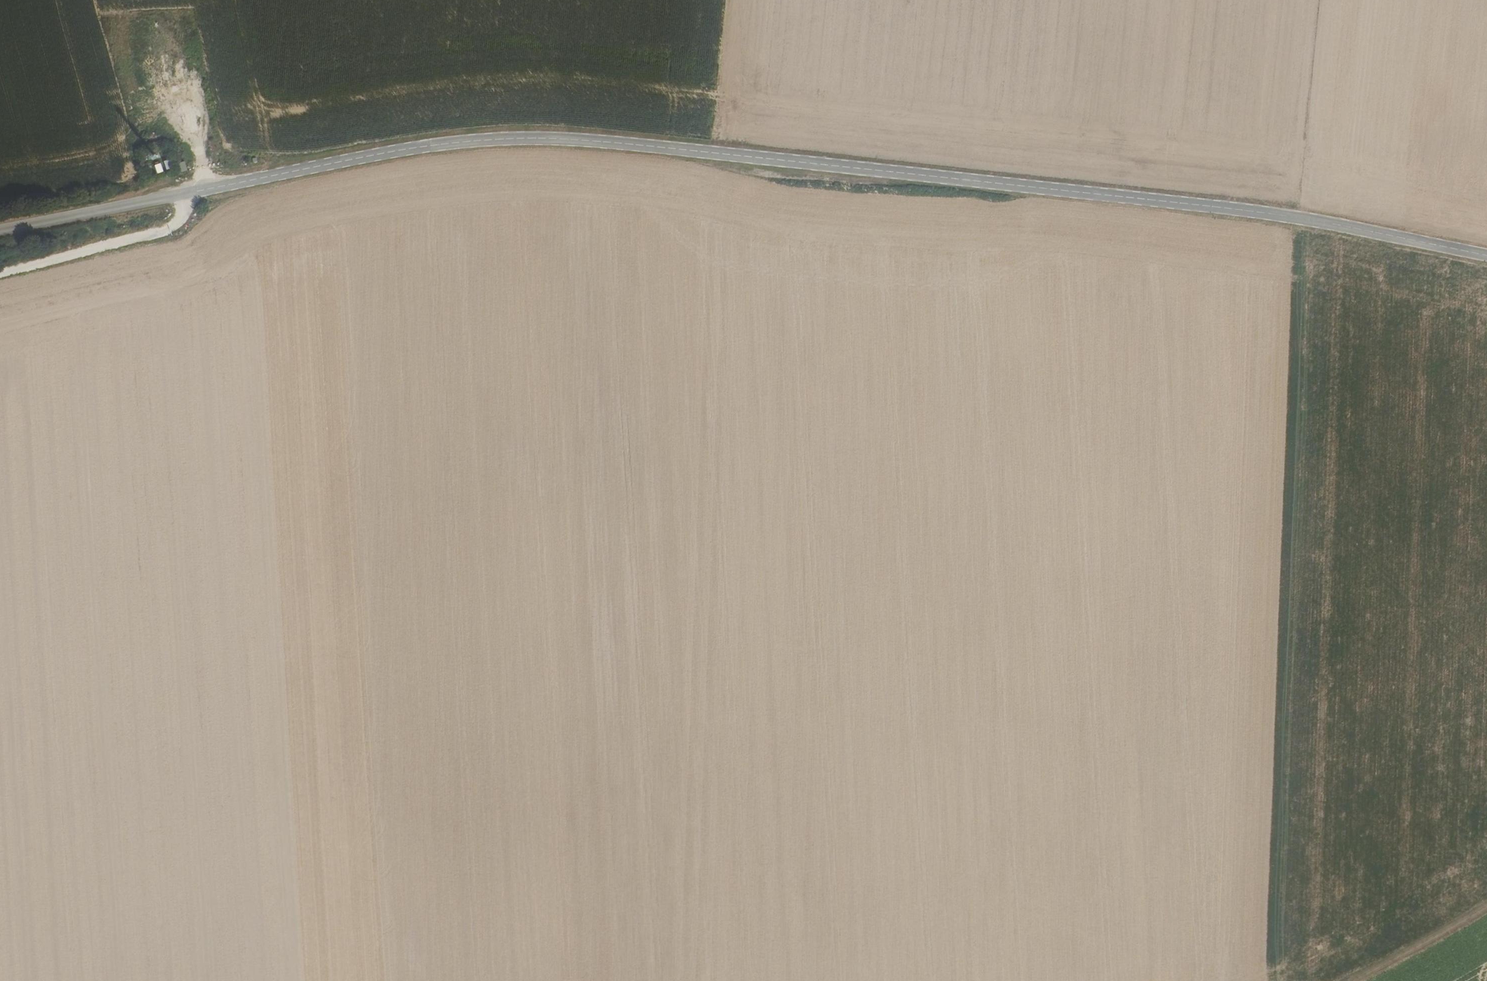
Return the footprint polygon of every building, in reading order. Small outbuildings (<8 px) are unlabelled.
[(160,174),(166,172),(164,163),(157,165),(160,174)]
